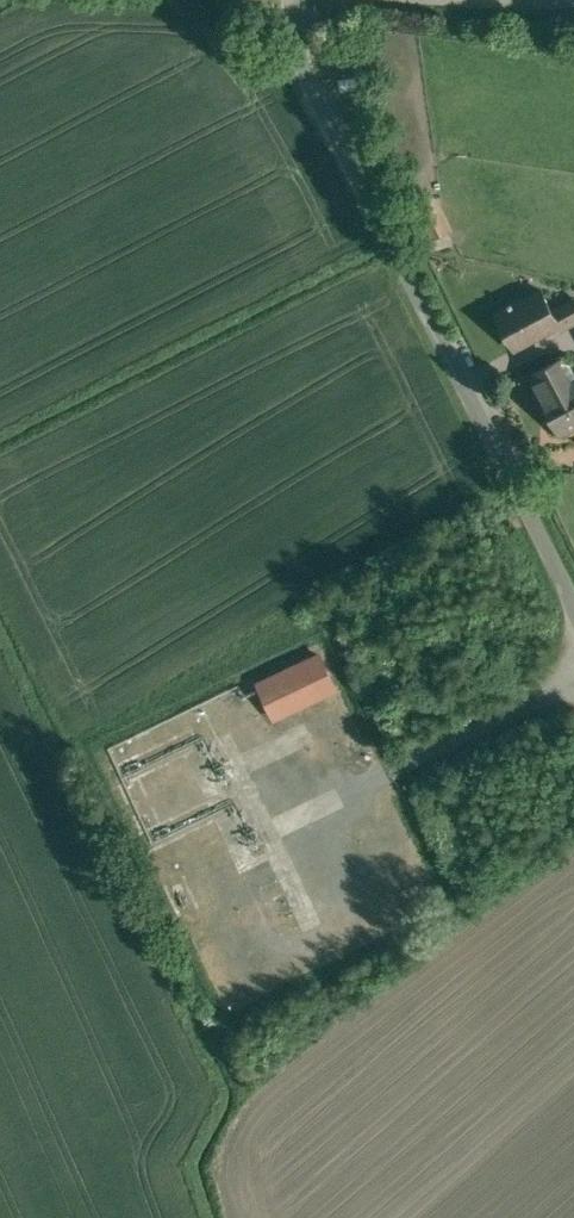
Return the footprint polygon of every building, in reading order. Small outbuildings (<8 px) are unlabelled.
[(498,311),(518,348),(561,325),(563,328),(573,322),(573,298),(554,309),(543,288),(498,311)] [(561,358),(533,373),(544,395),(543,396),(562,431),(573,425),(573,379),(573,380),(561,358)] [(321,653),(261,681),(278,716),(338,687),(321,653)]
